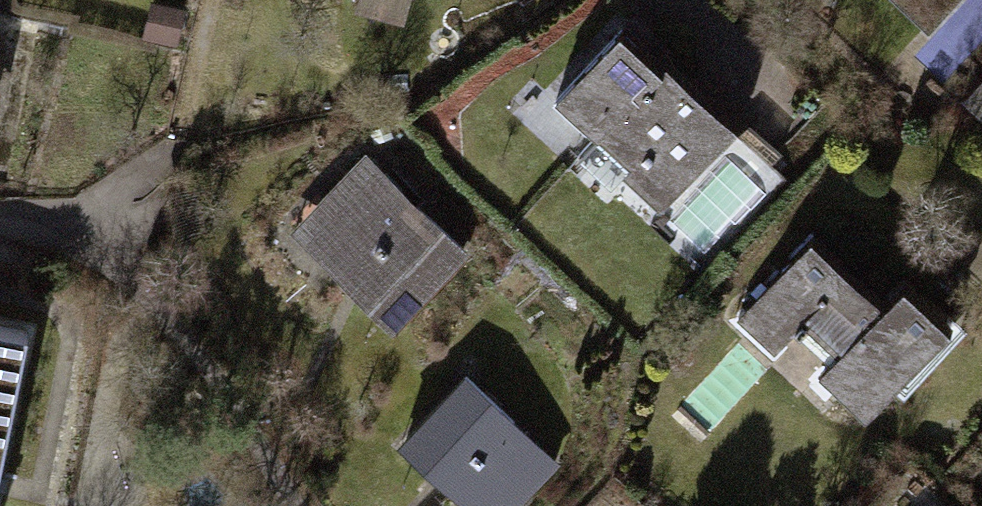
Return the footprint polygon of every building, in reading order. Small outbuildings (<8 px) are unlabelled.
[(361,6),(404,17),(409,0),(362,0),(361,6)] [(900,58),(869,91),(903,123),(981,41),(981,16),(966,0),(935,0),(932,3),(929,0),(838,0),(900,58)] [(738,124),(623,13),(545,94),(660,204),(738,124)] [(968,96),(981,110),(981,81),(968,96)] [(376,147),(297,231),(401,327),(479,242),(376,147)] [(822,234),(742,329),(782,363),(813,326),(842,351),(819,378),(875,424),(965,316),(924,281),(905,304),(822,234)] [(13,419),(30,335),(0,329),(0,482),(13,419)] [(405,443),(470,505),(524,505),(564,465),(472,375),(405,443)]
